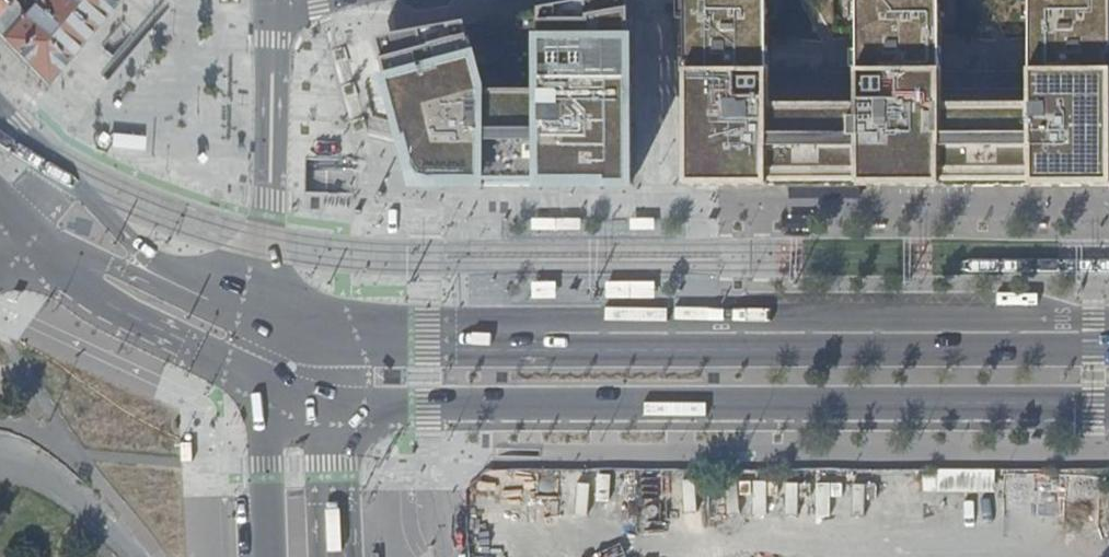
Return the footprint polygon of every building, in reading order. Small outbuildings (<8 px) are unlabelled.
[(114,1),(113,0),(3,0),(0,3),(0,38),(34,73),(42,81),(45,84),(56,71),(114,1)] [(381,56),(409,162),(439,187),(631,187),(631,0),(596,0),(397,35),(393,36),(381,56)] [(688,73),(769,73),(769,22),(780,22),(780,0),(688,0),(688,73)] [(942,72),(942,0),(859,0),(859,72),(942,72)] [(1108,72),(1108,0),(1021,0),(1021,22),(1031,22),(1031,72),(1108,72)] [(942,72),(859,72),(859,106),(769,106),(769,73),(688,73),(688,187),(720,187),(724,187),(775,186),(825,186),(885,186),(1108,186),(1108,72),(1031,72),(1032,106),(942,106),(942,72)] [(533,231),(557,231),(557,228),(557,219),(533,219),(533,231)] [(557,231),(582,231),(582,219),(557,219),(557,228),(557,231)] [(632,231),(656,231),(656,219),(631,220),(632,231)] [(557,283),(533,284),(533,300),(557,300),(557,283)] [(631,283),(607,283),(607,300),(631,299),(631,283)] [(656,283),(631,283),(631,299),(656,299),(656,283)] [(185,506),(211,506),(211,471),(184,471),(185,506)] [(990,491),(990,472),(938,471),(937,490),(990,491)]
